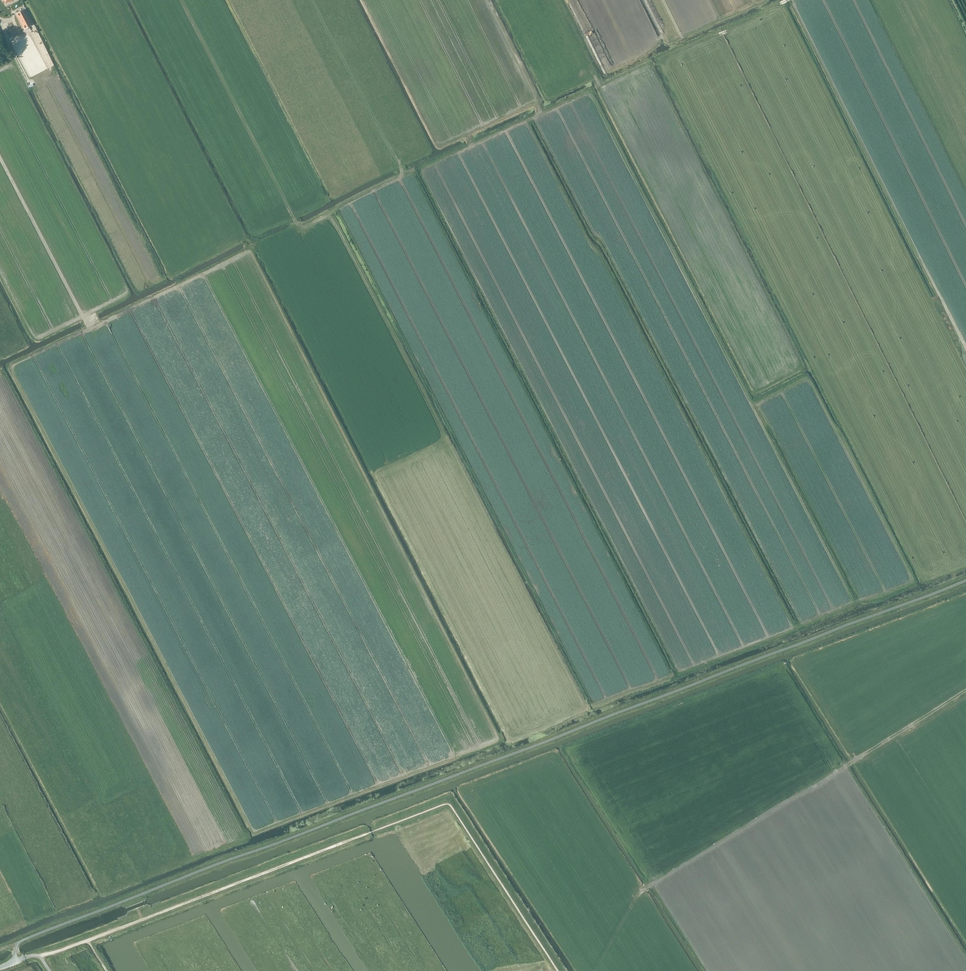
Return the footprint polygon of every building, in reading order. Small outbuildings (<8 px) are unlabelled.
[(25,29),(32,26),(24,10),(17,14),(25,29)] [(31,53),(22,57),(30,77),(35,74),(28,60),(33,58),(31,53)]
